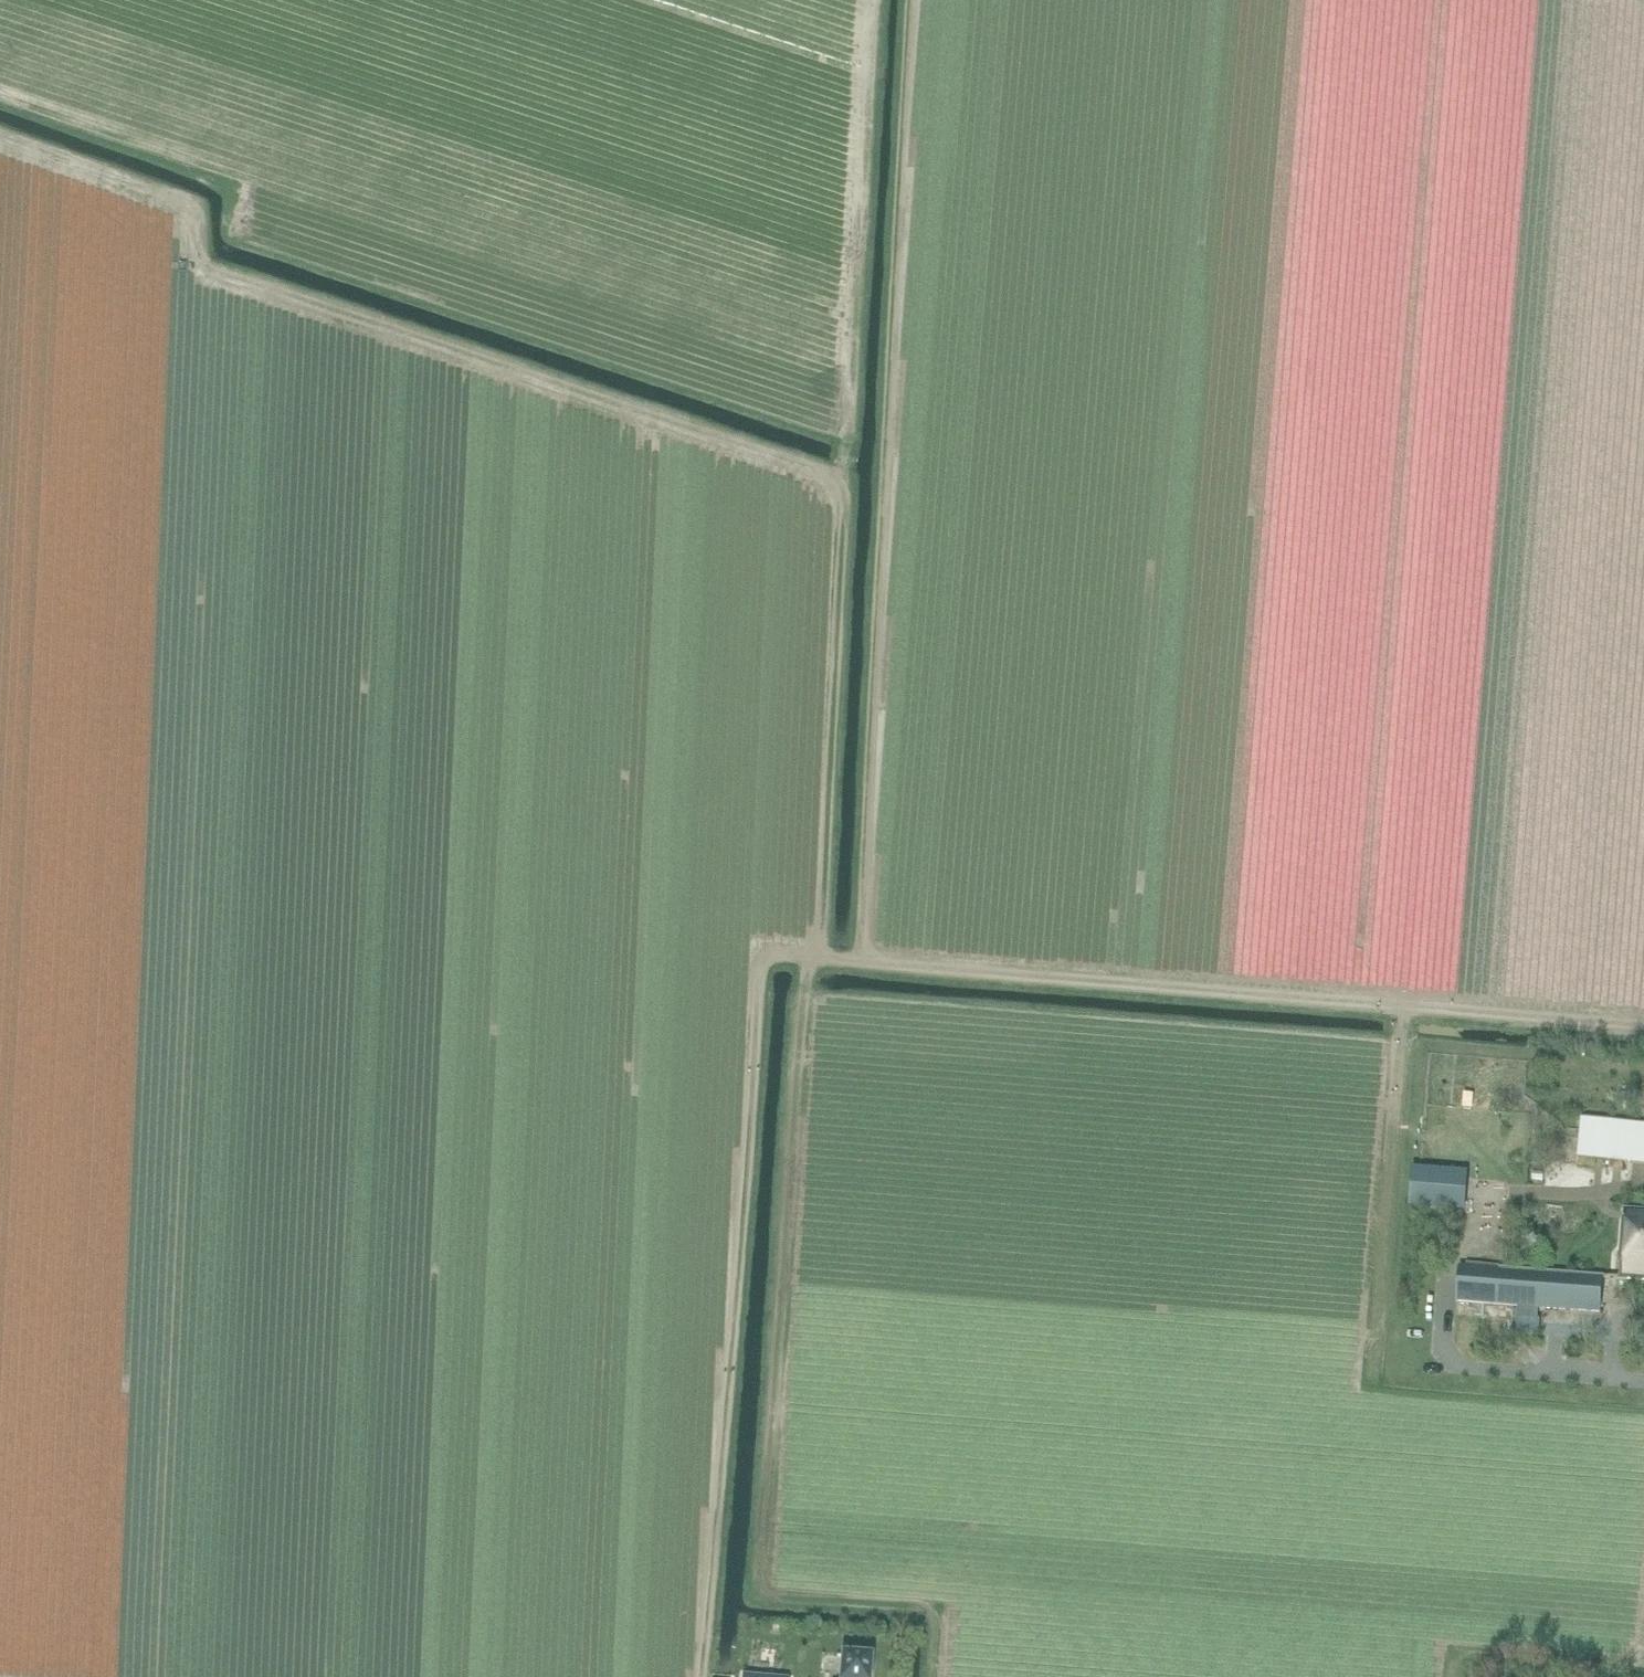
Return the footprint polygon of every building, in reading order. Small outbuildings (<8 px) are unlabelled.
[(1592,1112),(1582,1111),(1578,1158),(1643,1165),(1643,1126),(1608,1121),(1609,1114),(1600,1113),(1600,1120),(1591,1120),(1592,1112)] [(1468,1175),(1412,1170),(1409,1208),(1465,1214),(1468,1175)] [(1619,1281),(1620,1281),(1626,1281),(1642,1282),(1643,1283),(1643,1213),(1624,1212),(1624,1213),(1623,1231),(1622,1242),(1621,1251),(1619,1280),(1619,1281)] [(1460,1268),(1458,1302),(1517,1307),(1516,1318),(1537,1320),(1538,1309),(1539,1309),(1599,1314),(1601,1291),(1602,1279),(1501,1271),(1460,1268)] [(872,1658),(841,1656),(840,1676),(870,1676),(872,1658)]
